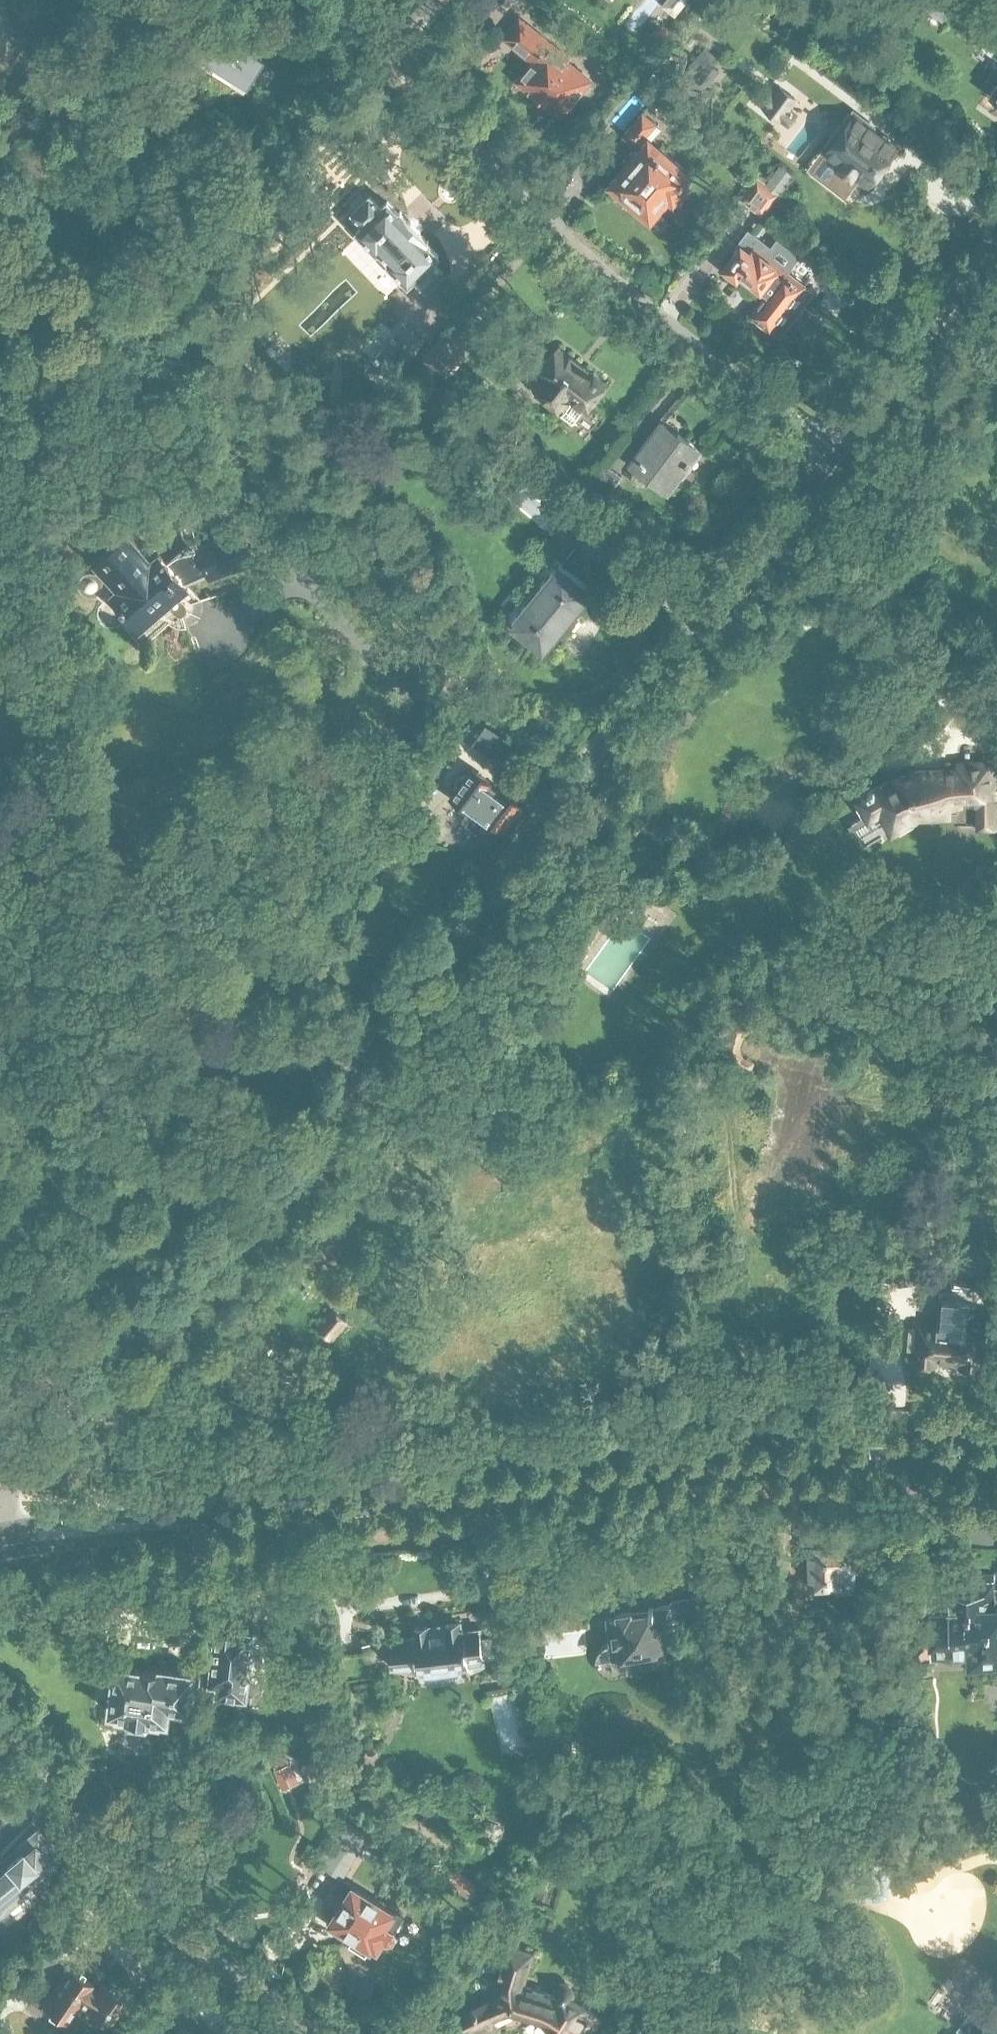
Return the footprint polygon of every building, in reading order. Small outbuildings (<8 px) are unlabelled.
[(675,15),(687,0),(665,0),(661,5),(675,15)] [(562,117),(593,79),(568,58),(570,56),(520,16),(503,37),(532,60),(516,79),(562,117)] [(201,57),(248,87),(265,59),(218,30),(201,57)] [(696,64),(714,78),(720,70),(712,63),(718,56),(709,49),(696,64)] [(788,128),(799,113),(791,108),(798,98),(779,84),(762,108),(788,128)] [(822,151),(818,149),(804,168),(844,198),(858,178),(869,186),(899,145),(852,110),(822,151)] [(624,134),(637,145),(656,123),(643,112),(624,134)] [(611,183),(651,217),(659,225),(690,189),(689,188),(693,184),(688,180),(694,173),(651,136),(611,183)] [(295,201),(306,190),(292,175),(280,186),(295,201)] [(738,200),(761,217),(776,196),(753,180),(738,200)] [(426,288),(443,272),(432,260),(439,254),(428,243),(428,242),(400,212),(399,213),(388,201),(382,208),(371,196),(353,213),(364,223),(357,229),(378,251),(380,249),(391,261),(389,262),(392,266),(391,267),(391,269),(391,271),(392,273),(398,279),(399,280),(401,281),(403,280),(405,279),(409,283),(415,277),(426,288)] [(774,264),(781,255),(748,230),(743,237),(746,239),(724,267),(737,277),(740,273),(768,294),(753,314),(770,327),(802,285),(785,272),(783,274),(779,272),(781,270),(774,264)] [(424,338),(403,321),(365,369),(385,385),(424,338)] [(463,355),(443,337),(423,361),(443,378),(463,355)] [(542,400),(551,407),(554,403),(558,406),(556,409),(571,421),(582,407),(583,408),(604,380),(560,346),(537,376),(538,377),(532,386),(545,396),(542,400)] [(472,390),(483,399),(489,392),(488,385),(481,379),(472,390)] [(421,401),(430,408),(437,399),(428,392),(421,401)] [(661,420),(631,461),(669,489),(699,448),(661,420)] [(585,487),(604,501),(623,475),(604,461),(585,487)] [(594,527),(565,504),(549,524),(577,547),(594,527)] [(193,604),(202,599),(186,581),(209,573),(210,576),(255,558),(243,527),(199,544),(193,529),(183,533),(187,544),(186,544),(168,559),(159,549),(152,555),(129,529),(93,561),(99,569),(96,571),(92,570),(89,570),(86,572),(83,573),(81,576),(79,580),(79,584),(80,588),(84,592),(89,594),(93,594),(98,593),(101,591),(103,587),(104,583),(103,579),(106,576),(116,587),(109,593),(141,629),(169,604),(175,612),(178,613),(182,614),(185,613),(187,611),(188,609),(188,606),(187,603),(189,602),(193,604)] [(568,629),(577,618),(576,618),(580,613),(578,611),(589,597),(588,596),(593,590),(559,562),(554,568),(553,568),(541,582),(543,583),(527,603),(525,601),(514,615),(515,616),(514,616),(516,617),(510,623),(544,651),(549,644),(550,645),(561,631),(564,633),(568,629)] [(494,755),(508,736),(481,717),(468,735),(494,755)] [(991,768),(991,763),(958,764),(958,767),(951,767),(951,768),(921,768),(897,774),(857,798),(866,814),(852,823),(850,826),(850,828),(857,838),(878,826),(873,818),(881,813),(892,832),(921,815),(933,815),(933,816),(950,816),(950,804),(979,804),(979,826),(996,826),(996,801),(991,801),(991,768)] [(488,781),(489,780),(471,767),(466,774),(464,772),(461,775),(459,774),(454,780),(456,782),(454,785),(456,787),(451,794),(470,808),(471,809),(464,817),(477,826),(473,832),(488,843),(497,830),(499,832),(500,831),(505,834),(509,828),(505,824),(521,803),(502,789),(500,791),(488,781)] [(987,980),(996,990),(996,970),(987,980)] [(894,1297),(895,1286),(884,1285),(883,1296),(894,1297)] [(919,1324),(915,1362),(936,1363),(936,1360),(943,1361),(962,1362),(962,1365),(981,1367),(984,1330),(966,1328),(969,1300),(939,1297),(937,1326),(919,1324)] [(332,1308),(317,1326),(333,1339),(348,1321),(332,1308)] [(836,1595),(848,1594),(848,1588),(846,1588),(845,1580),(841,1580),(841,1566),(835,1566),(835,1562),(837,1562),(837,1544),(809,1545),(810,1587),(836,1587),(836,1595)] [(861,1562),(863,1559),(863,1552),(861,1549),(861,1544),(837,1544),(837,1562),(835,1562),(835,1566),(841,1566),(841,1580),(845,1580),(846,1588),(848,1588),(848,1594),(856,1594),(856,1567),(861,1567),(861,1562)] [(943,1648),(969,1646),(970,1660),(995,1659),(996,1665),(996,1668),(996,1589),(993,1589),(992,1573),(975,1574),(975,1582),(960,1583),(960,1590),(942,1591),(943,1610),(932,1610),(934,1648),(943,1648)] [(797,1597),(785,1598),(786,1610),(798,1609),(797,1597)] [(596,1654),(595,1658),(596,1661),(596,1665),(598,1668),(599,1670),(601,1672),(602,1673),(604,1674),(606,1676),(608,1676),(611,1677),(613,1677),(615,1677),(617,1677),(651,1668),(651,1671),(660,1670),(661,1677),(669,1676),(667,1652),(669,1651),(666,1626),(673,1626),(670,1606),(650,1608),(651,1611),(610,1616),(611,1641),(607,1642),(604,1643),(601,1645),(599,1648),(597,1651),(596,1654)] [(420,1672),(466,1667),(485,1664),(484,1655),(494,1654),(493,1649),(492,1649),(491,1640),(492,1640),(492,1636),(482,1637),(481,1627),(463,1629),(462,1621),(412,1627),(413,1636),(389,1639),(393,1669),(416,1666),(417,1671),(420,1671),(420,1672)] [(217,1629),(210,1684),(219,1684),(218,1694),(246,1697),(254,1633),(236,1631),(230,1624),(228,1624),(221,1629),(217,1629)] [(151,1725),(152,1719),(161,1720),(163,1717),(168,1718),(170,1702),(190,1704),(194,1670),(163,1666),(162,1669),(117,1664),(116,1668),(113,1668),(108,1670),(107,1681),(111,1685),(114,1685),(111,1710),(115,1710),(117,1714),(126,1715),(125,1723),(128,1729),(146,1731),(151,1725)] [(275,1769),(282,1784),(297,1777),(291,1763),(275,1769)] [(355,1858),(362,1847),(373,1854),(381,1843),(350,1822),(335,1845),(355,1858)] [(49,1844),(37,1829),(0,1859),(0,1915),(31,1890),(24,1882),(49,1861),(40,1851),(49,1844)] [(480,1884),(456,1867),(445,1882),(469,1899),(480,1884)] [(403,1916),(395,1911),(396,1910),(353,1883),(352,1885),(341,1878),(335,1888),(334,1887),(325,1901),(337,1908),(329,1921),(354,1936),(350,1943),(366,1953),(370,1947),(371,1948),(373,1945),(378,1948),(385,1937),(388,1939),(393,1938),(396,1934),(395,1929),(403,1916)] [(470,1902),(456,1892),(449,1901),(464,1911),(470,1902)] [(573,1992),(556,1985),(553,1991),(526,1983),(536,1952),(507,1943),(493,1993),(460,2009),(472,2033),(492,2033),(500,2030),(494,2017),(509,2010),(542,2020),(563,2033),(598,2033),(592,2028),(602,2016),(573,1993),(573,1992)] [(110,2026),(127,2000),(102,1983),(98,1990),(92,1986),(94,1984),(69,1967),(42,2006),(67,2024),(79,2006),(110,2026)]
